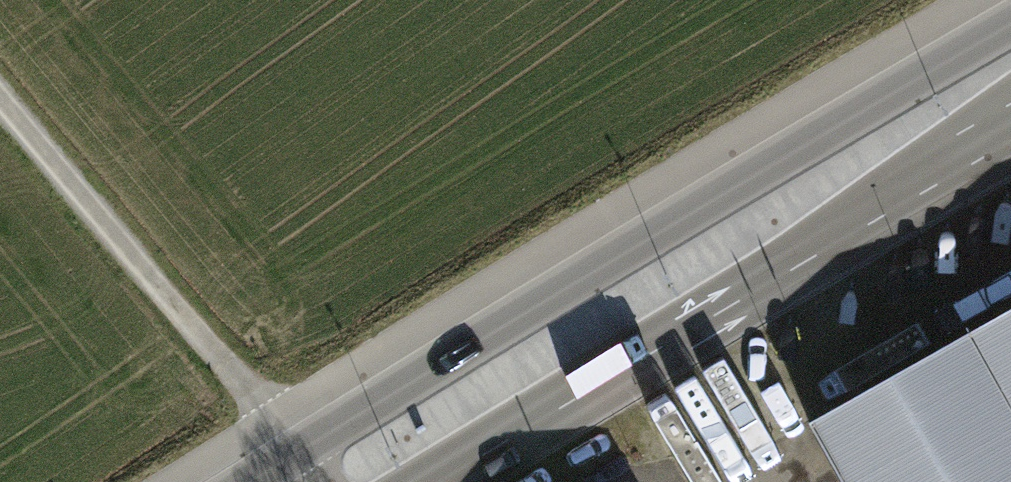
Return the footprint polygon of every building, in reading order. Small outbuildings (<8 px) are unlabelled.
[(809,422),(843,481),(1010,481),(1010,310),(809,422)]
